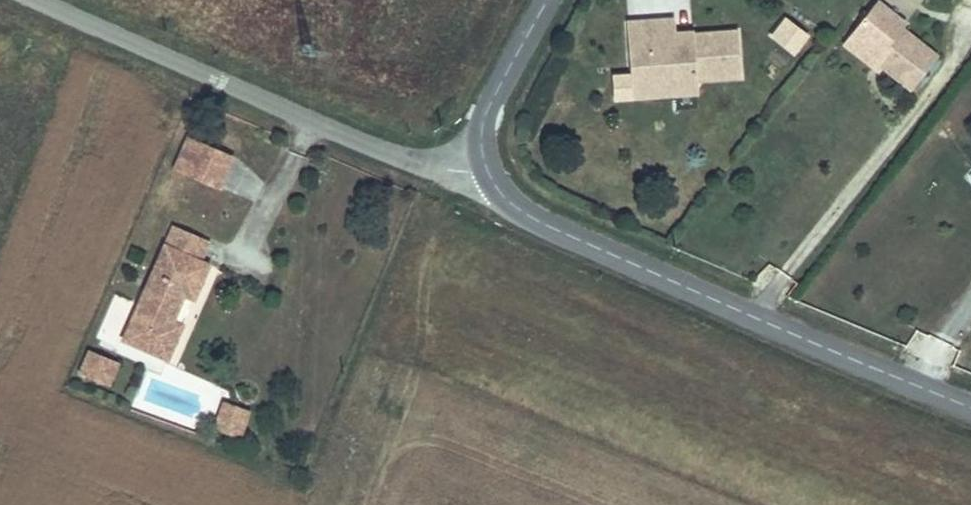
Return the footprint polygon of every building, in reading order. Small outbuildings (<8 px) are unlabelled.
[(921,0),(895,0),(911,13),(921,0)] [(882,71),(910,94),(937,60),(902,32),(906,27),(879,6),(852,39),(878,60),(874,65),(882,71)] [(782,17),(769,36),(794,54),(807,35),(782,17)] [(667,24),(620,28),(625,79),(644,77),(646,93),(691,88),(690,81),(735,78),(731,33),(685,37),(686,42),(669,43),(668,36),(667,24)] [(668,36),(669,43),(686,42),(685,37),(685,34),(668,36)] [(852,39),(845,49),(878,76),(882,71),(874,65),(878,60),(852,39)] [(644,77),(625,79),(627,100),(647,98),(691,95),(691,88),(646,93),(644,77)] [(213,186),(225,156),(182,139),(170,169),(213,186)] [(134,320),(129,333),(147,340),(141,355),(167,365),(180,331),(168,326),(179,299),(191,303),(206,265),(196,261),(204,242),(169,228),(134,320)] [(147,340),(129,333),(123,349),(141,355),(147,340)] [(124,370),(96,358),(86,381),(114,393),(124,370)] [(244,416),(225,410),(216,434),(235,441),(244,416)]
